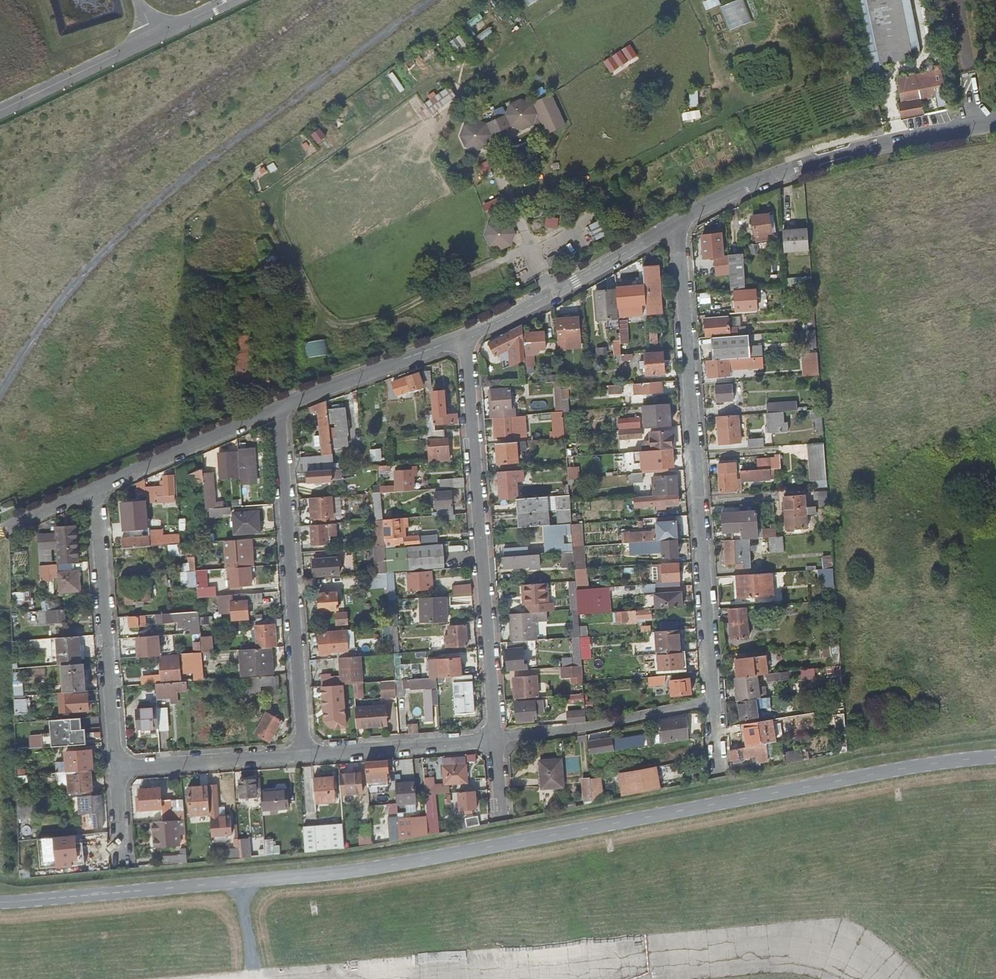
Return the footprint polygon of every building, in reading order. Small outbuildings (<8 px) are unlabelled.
[(731,29),(753,20),(745,0),(735,0),(721,6),(731,29)] [(901,0),(868,0),(889,104),(899,102),(902,118),(924,113),(901,0)] [(604,60),(612,72),(639,55),(631,43),(604,60)] [(454,85),(428,102),(432,109),(458,92),(454,85)] [(458,92),(432,109),(434,111),(460,94),(458,92)] [(479,119),(468,123),(464,134),(468,144),(479,149),(490,144),(494,134),(515,125),(525,129),(536,124),(540,114),(543,116),(546,123),(551,134),(569,126),(554,94),(535,103),(525,99),(514,104),(510,114),(490,123),(479,119)] [(876,102),(867,104),(869,112),(878,110),(876,102)] [(700,109),(683,112),(684,120),(702,117),(700,109)] [(490,161),(483,165),(487,174),(494,170),(490,161)] [(494,201),(486,204),(491,215),(499,212),(494,201)] [(558,227),(560,217),(547,216),(546,226),(558,227)] [(768,216),(753,218),(754,226),(754,230),(756,240),(762,239),(762,241),(767,241),(766,235),(771,234),(768,217),(768,216)] [(501,218),(490,223),(486,233),(490,244),(501,248),(512,244),(516,233),(511,223),(501,218)] [(809,230),(783,232),(785,252),(810,250),(809,230)] [(716,260),(716,266),(730,265),(729,256),(723,256),(721,234),(706,236),(708,257),(717,257),(718,260),(716,260)] [(758,245),(750,246),(751,255),(759,254),(758,245)] [(730,265),(731,280),(732,291),(745,290),(742,255),(729,256),(730,265)] [(730,265),(716,266),(717,281),(731,280),(730,265)] [(660,291),(660,284),(659,269),(644,269),(648,315),(662,314),(660,291)] [(643,317),(641,287),(622,288),(623,308),(628,308),(629,318),(643,317)] [(619,316),(617,292),(599,293),(599,295),(597,295),(598,318),(619,316)] [(734,293),(735,313),(755,312),(754,292),(734,293)] [(565,317),(557,318),(559,342),(565,342),(564,329),(566,329),(566,342),(579,341),(579,317),(570,317),(570,314),(564,315),(565,317)] [(705,319),(706,338),(711,337),(737,336),(737,328),(729,328),(729,317),(705,319)] [(522,349),(521,333),(521,325),(512,329),(513,331),(489,343),(495,355),(515,345),(516,353),(522,349)] [(816,330),(803,331),(804,349),(817,348),(816,330)] [(542,331),(521,333),(522,349),(530,349),(530,346),(533,346),(533,342),(542,341),(542,331)] [(251,335),(241,334),(239,345),(250,347),(251,335)] [(750,357),(749,346),(749,335),(737,336),(711,337),(713,360),(727,359),(750,357)] [(236,339),(218,337),(218,394),(255,394),(255,375),(235,375),(236,339)] [(306,341),(308,356),(329,354),(328,338),(306,341)] [(622,355),(621,342),(613,343),(614,356),(617,356),(622,355)] [(763,346),(749,346),(750,357),(752,357),(762,356),(763,356),(763,346)] [(819,352),(802,352),(803,375),(820,374),(819,352)] [(665,374),(664,353),(647,354),(647,361),(647,368),(648,375),(665,374)] [(523,366),(531,365),(530,356),(523,356),(523,366)] [(762,356),(752,357),(753,367),(763,367),(762,356)] [(713,360),(706,360),(708,378),(729,376),(727,359),(713,360)] [(430,371),(422,371),(423,386),(431,386),(430,371)] [(400,395),(423,386),(418,373),(395,383),(400,395)] [(663,392),(662,382),(635,384),(636,394),(663,392)] [(623,393),(622,385),(608,385),(609,394),(623,393)] [(715,386),(716,401),(723,401),(733,400),(732,385),(715,386)] [(509,388),(491,390),(493,410),(510,409),(509,388)] [(432,392),(433,410),(434,416),(426,416),(427,432),(432,431),(432,424),(456,423),(455,415),(445,415),(444,391),(432,392)] [(768,403),(768,412),(784,411),(798,410),(798,401),(768,403)] [(320,412),(322,437),(323,448),(324,459),(302,460),(295,461),(296,473),(334,471),(326,402),(310,408),(312,413),(320,412)] [(645,427),(670,425),(669,403),(643,405),(645,427)] [(822,408),(811,409),(812,418),(823,418),(822,408)] [(346,422),(345,410),(330,411),(331,424),(336,424),(337,438),(335,438),(335,446),(346,445),(346,437),(347,437),(346,428),(346,422)] [(768,412),(769,426),(770,433),(789,431),(788,422),(785,422),(784,411),(768,412)] [(515,417),(493,418),(495,439),(511,438),(510,424),(520,423),(520,414),(515,414),(515,417)] [(741,443),(739,415),(717,416),(718,429),(715,429),(715,436),(719,435),(720,444),(741,443)] [(620,418),(620,429),(630,428),(641,427),(641,417),(620,418)] [(641,435),(641,427),(630,428),(630,436),(641,435)] [(652,449),(672,447),(671,430),(651,431),(652,449)] [(427,432),(421,432),(422,440),(429,439),(430,463),(446,462),(445,440),(443,440),(442,431),(432,431),(427,432)] [(748,448),(763,447),(762,438),(748,439),(748,448)] [(497,452),(497,456),(497,464),(517,462),(516,452),(525,451),(524,441),(496,444),(497,452)] [(824,442),(809,443),(812,481),(827,479),(824,442)] [(646,449),(647,461),(653,461),(653,467),(674,465),(672,447),(652,449),(646,449)] [(382,448),(371,448),(372,460),(382,460),(382,448)] [(256,449),(239,450),(242,484),(258,482),(256,449)] [(240,479),(238,453),(219,454),(220,480),(240,479)] [(771,463),(755,464),(755,469),(739,470),(740,479),(736,479),(735,463),(718,464),(720,492),(741,491),(741,482),(770,479),(769,469),(771,469),(779,468),(779,460),(771,461),(771,463)] [(194,491),(204,490),(203,475),(203,471),(196,471),(193,464),(176,472),(183,486),(183,494),(190,494),(190,489),(194,489),(194,491)] [(381,493),(397,492),(397,491),(413,490),(412,473),(417,473),(416,467),(396,469),(396,473),(395,473),(396,487),(381,488),(381,493)] [(342,480),(341,470),(334,471),(296,473),(297,485),(314,483),(315,486),(322,485),(321,482),(342,480)] [(515,470),(498,471),(500,500),(520,498),(520,491),(517,491),(515,470)] [(641,474),(629,475),(629,483),(642,482),(641,474)] [(209,508),(223,507),(223,503),(215,503),(213,475),(203,475),(204,490),(205,508),(209,508)] [(654,495),(677,493),(676,475),(652,476),(654,495)] [(173,511),(178,510),(175,476),(163,477),(164,481),(161,481),(161,486),(146,488),(147,504),(158,503),(157,500),(165,500),(165,497),(172,496),(173,511)] [(439,489),(453,488),(452,479),(439,481),(439,489)] [(813,491),(814,506),(815,508),(818,508),(819,514),(820,527),(828,526),(825,491),(813,491)] [(381,493),(375,494),(377,521),(383,521),(381,493)] [(438,510),(438,514),(438,517),(452,515),(450,493),(434,494),(436,510),(438,510)] [(654,495),(635,496),(635,507),(656,506),(656,510),(664,509),(664,504),(678,503),(677,493),(654,495)] [(570,494),(557,495),(558,502),(559,502),(560,509),(561,509),(571,509),(570,500),(570,494)] [(805,495),(793,496),(784,496),(786,529),(796,529),(800,528),(807,528),(806,515),(805,506),(805,495)] [(546,496),(520,498),(521,512),(547,510),(546,496)] [(314,519),(318,519),(319,522),(325,522),(330,521),(330,518),(332,517),(331,498),(310,499),(312,519),(314,519)] [(806,515),(819,514),(818,508),(815,508),(814,506),(805,506),(806,515)] [(232,513),(232,507),(223,507),(209,508),(210,516),(223,515),(223,514),(232,513)] [(572,523),(571,509),(561,509),(563,524),(572,523)] [(544,525),(548,525),(547,510),(521,512),(522,527),(544,525)] [(258,512),(233,513),(235,533),(260,532),(258,512)] [(757,538),(757,530),(756,512),(722,514),(723,532),(741,531),(742,539),(748,539),(757,538)] [(420,544),(419,537),(404,538),(403,519),(383,521),(385,540),(392,540),(392,543),(403,542),(404,546),(420,544)] [(373,522),(374,548),(377,548),(385,547),(385,540),(383,521),(377,521),(373,522)] [(572,523),(572,528),(573,534),(574,546),(583,546),(581,522),(572,523)] [(675,522),(657,523),(656,523),(656,532),(624,534),(624,543),(627,543),(676,540),(675,525),(675,522)] [(544,545),(544,554),(563,552),(568,551),(572,551),(571,535),(573,534),(572,528),(572,523),(563,524),(548,525),(544,525),(545,545),(544,545)] [(327,541),(326,525),(300,527),(301,537),(311,536),(312,543),(306,543),(306,547),(325,545),(325,541),(327,541)] [(60,548),(61,564),(71,564),(79,563),(77,527),(57,527),(58,539),(37,539),(38,549),(60,548)] [(775,529),(762,530),(762,538),(769,537),(776,537),(775,529)] [(436,536),(419,537),(420,544),(436,543),(436,536)] [(784,551),(783,536),(776,537),(769,537),(770,552),(784,551)] [(181,545),(181,537),(150,539),(151,547),(181,545)] [(150,539),(150,538),(122,540),(122,550),(151,547),(150,539)] [(247,549),(252,549),(251,539),(225,541),(227,564),(248,562),(247,556),(247,549)] [(742,539),(725,540),(726,563),(737,563),(737,568),(749,568),(748,539),(742,539)] [(677,557),(676,540),(627,543),(628,554),(662,552),(662,558),(677,557)] [(442,546),(407,549),(409,570),(444,567),(442,546)] [(377,548),(378,563),(386,563),(386,560),(385,551),(385,547),(377,548)] [(504,548),(505,557),(527,555),(529,555),(529,547),(504,548)] [(824,577),(835,576),(833,554),(822,555),(824,577)] [(514,567),(520,567),(528,566),(527,555),(505,557),(503,557),(504,568),(514,567)] [(338,556),(313,558),(314,578),(339,575),(338,556)] [(386,563),(378,563),(376,564),(377,576),(387,575),(386,563)] [(679,563),(661,563),(662,584),(664,584),(664,586),(680,585),(679,563)] [(64,570),(71,570),(71,564),(61,564),(39,565),(40,580),(54,579),(54,577),(60,576),(60,593),(80,592),(79,572),(71,572),(64,572),(64,570)] [(229,585),(247,584),(246,566),(228,568),(229,585)] [(431,573),(408,574),(409,592),(419,591),(418,581),(432,580),(431,573)] [(772,595),(771,573),(737,575),(738,597),(772,595)] [(395,601),(393,574),(387,575),(389,601),(395,601)] [(148,582),(125,584),(127,605),(149,603),(148,582)] [(590,614),(588,588),(576,589),(578,608),(578,614),(590,614)] [(15,591),(15,606),(32,606),(32,591),(15,591)] [(262,592),(220,596),(221,613),(233,613),(233,621),(248,620),(248,603),(263,602),(262,592)] [(654,595),(655,609),(682,607),(681,593),(654,595)] [(336,594),(317,596),(318,612),(337,610),(337,605),(336,600),(336,594)] [(448,619),(446,597),(426,598),(420,599),(422,622),(432,621),(448,619)] [(521,598),(507,598),(508,608),(521,607),(521,598)] [(268,608),(269,620),(281,619),(281,607),(268,608)] [(651,609),(615,612),(616,622),(626,622),(626,623),(643,622),(643,619),(651,619),(651,609)] [(746,609),(730,610),(732,640),(748,639),(746,609)] [(64,623),(63,610),(44,611),(44,615),(47,615),(48,624),(64,623)] [(509,614),(511,642),(525,641),(536,640),(535,622),(546,622),(545,611),(534,612),(509,614)] [(191,626),(191,634),(200,634),(199,625),(198,617),(198,612),(156,615),(156,623),(181,621),(181,627),(191,626)] [(347,613),(335,614),(336,626),(347,626),(347,613)] [(138,616),(128,617),(129,629),(138,628),(138,616)] [(211,617),(202,617),(203,625),(212,624),(211,617)] [(281,619),(269,620),(270,625),(255,626),(257,648),(271,647),(276,647),(274,625),(282,625),(281,619)] [(663,630),(678,629),(677,621),(663,622),(663,630)] [(579,624),(574,625),(570,625),(571,637),(580,637),(579,624)] [(465,625),(449,626),(450,647),(467,646),(465,625)] [(391,628),(377,629),(378,643),(392,642),(391,631),(391,628)] [(655,631),(657,655),(665,654),(680,653),(678,629),(663,630),(655,631)] [(336,653),(336,660),(340,659),(355,658),(355,647),(346,648),(345,632),(328,633),(328,635),(318,636),(320,655),(329,655),(329,653),(336,653)] [(162,634),(137,635),(138,655),(162,655),(162,634)] [(61,639),(63,666),(64,666),(84,665),(82,638),(61,639)] [(581,661),(590,660),(589,639),(580,640),(581,661)] [(35,642),(35,651),(54,650),(53,641),(35,642)] [(201,653),(200,641),(181,642),(182,655),(201,653)] [(509,671),(527,670),(527,664),(523,664),(522,649),(526,648),(525,641),(511,642),(507,642),(508,649),(507,649),(507,666),(509,666),(509,671)] [(840,644),(831,645),(832,667),(841,666),(840,644)] [(247,649),(240,650),(242,677),(271,675),(273,675),(271,647),(257,648),(252,649),(247,649)] [(201,654),(202,661),(212,660),(212,652),(201,653),(201,654)] [(659,670),(683,669),(683,662),(682,652),(680,653),(665,654),(665,659),(658,659),(659,670)] [(195,668),(202,668),(202,661),(201,654),(183,655),(184,663),(194,663),(195,668)] [(383,656),(385,682),(395,682),(393,655),(383,656)] [(758,676),(767,675),(765,656),(751,658),(751,655),(747,655),(747,658),(735,660),(737,678),(758,676)] [(354,685),(360,684),(359,681),(361,681),(359,658),(355,658),(340,659),(342,680),(343,686),(352,685),(354,685)] [(161,684),(178,683),(177,662),(178,662),(177,659),(163,660),(163,659),(160,659),(161,684)] [(439,661),(441,678),(453,677),(460,677),(459,659),(439,661)] [(71,692),(87,691),(86,665),(84,665),(64,666),(66,693),(71,692)] [(582,666),(561,667),(562,677),(583,676),(582,666)] [(788,672),(789,680),(798,679),(797,671),(788,672)] [(769,683),(789,680),(788,672),(768,674),(769,683)] [(343,686),(342,680),(332,679),(331,676),(321,677),(322,687),(343,686)] [(460,708),(474,707),(472,676),(460,677),(453,677),(455,713),(461,713),(460,708)] [(663,683),(665,676),(648,678),(648,684),(663,683)] [(760,695),(766,694),(765,687),(759,687),(758,676),(737,678),(736,678),(738,701),(756,699),(760,698),(760,695)] [(516,699),(539,697),(536,677),(514,678),(516,699)] [(435,678),(422,680),(395,682),(396,698),(404,698),(404,688),(411,688),(411,690),(436,688),(435,678)] [(689,678),(670,680),(672,695),(690,694),(689,678)] [(23,680),(15,681),(16,694),(24,693),(23,680)] [(385,682),(382,683),(383,700),(396,699),(396,698),(395,682),(385,682)] [(185,693),(185,684),(155,686),(155,699),(156,702),(170,701),(176,701),(176,693),(185,693)] [(343,687),(344,701),(353,700),(352,685),(343,686),(343,687)] [(327,702),(344,701),(343,687),(326,688),(327,702)] [(430,691),(423,692),(426,723),(433,723),(430,691)] [(62,713),(69,713),(89,711),(88,695),(71,696),(71,692),(66,693),(57,693),(58,713),(62,713)] [(738,701),(740,721),(746,720),(746,723),(752,723),(751,719),(758,718),(756,699),(738,701)] [(25,701),(15,700),(15,711),(25,711),(25,701)] [(516,702),(517,722),(534,721),(533,715),(536,715),(547,715),(546,700),(535,700),(530,700),(530,701),(516,702)] [(363,726),(363,729),(387,727),(386,707),(356,709),(357,727),(363,726)] [(157,729),(156,709),(135,710),(136,730),(157,729)] [(157,729),(158,732),(169,731),(168,709),(156,710),(157,729)] [(340,709),(326,709),(326,712),(327,718),(327,727),(341,726),(340,709)] [(585,712),(568,713),(569,724),(586,723),(585,712)] [(281,728),(283,731),(287,726),(270,713),(256,731),(270,742),(277,733),(281,728)] [(663,743),(688,739),(685,718),(660,720),(663,743)] [(82,746),(81,732),(80,719),(49,721),(50,734),(41,735),(42,748),(82,746)] [(774,742),(770,720),(752,723),(746,723),(743,724),(746,747),(766,744),(774,742)] [(409,727),(409,736),(418,735),(417,727),(409,727)] [(617,738),(617,747),(645,744),(644,736),(617,738)] [(588,754),(613,750),(612,740),(587,744),(588,751),(588,754)] [(746,747),(729,750),(730,759),(756,755),(757,762),(768,760),(766,744),(746,747)] [(803,749),(786,750),(787,761),(804,760),(803,749)] [(68,773),(91,772),(90,751),(66,753),(67,773),(68,773)] [(444,760),(445,785),(467,783),(466,766),(464,766),(463,759),(444,760)] [(560,759),(539,761),(541,789),(562,787),(560,759)] [(365,763),(366,773),(387,771),(387,761),(365,763)] [(640,769),(617,773),(622,795),(649,790),(658,788),(654,767),(640,769)] [(69,778),(69,792),(82,791),(92,791),(91,772),(68,773),(69,778)] [(354,777),(354,774),(339,775),(341,795),(361,794),(360,776),(354,777)] [(425,776),(426,787),(427,794),(449,792),(449,787),(441,787),(441,785),(430,784),(431,776),(425,776)] [(595,777),(590,778),(592,801),(598,800),(602,799),(600,776),(595,777)] [(332,777),(312,779),(314,804),(334,803),(332,777)] [(255,797),(256,806),(256,809),(262,809),(261,793),(260,781),(239,782),(240,798),(255,797)] [(394,784),(396,806),(415,805),(414,783),(394,784)] [(206,787),(187,789),(190,817),(208,815),(206,787)] [(208,788),(211,838),(229,837),(228,818),(218,818),(215,788),(208,788)] [(141,803),(137,803),(137,811),(160,810),(162,823),(172,821),(171,803),(171,802),(161,802),(160,789),(140,790),(141,798),(141,803)] [(262,812),(277,811),(288,810),(287,791),(261,793),(262,809),(262,812)] [(476,810),(475,791),(460,792),(461,810),(476,810)] [(93,798),(93,797),(80,798),(80,815),(88,814),(89,826),(94,826),(95,829),(102,828),(101,797),(93,798)] [(241,807),(256,806),(255,797),(240,798),(241,807)] [(182,803),(171,803),(172,821),(183,820),(182,803)] [(370,822),(368,803),(361,803),(362,822),(370,822)] [(403,814),(397,814),(399,839),(428,833),(427,818),(403,820),(403,814)] [(435,816),(427,817),(427,818),(428,833),(428,835),(436,833),(435,816)] [(464,818),(466,827),(479,825),(477,816),(464,818)] [(155,841),(151,841),(152,849),(178,846),(177,835),(184,835),(183,820),(172,821),(162,823),(150,824),(151,836),(155,836),(155,841)] [(345,848),(344,844),(343,824),(315,827),(317,851),(345,848)] [(315,827),(303,828),(304,852),(317,851),(315,827)] [(371,842),(371,833),(358,834),(359,843),(371,842)] [(57,858),(58,867),(78,866),(77,834),(44,836),(45,859),(57,858)] [(271,840),(264,840),(265,856),(273,855),(271,840)] [(248,842),(238,843),(239,858),(250,857),(248,842)]
